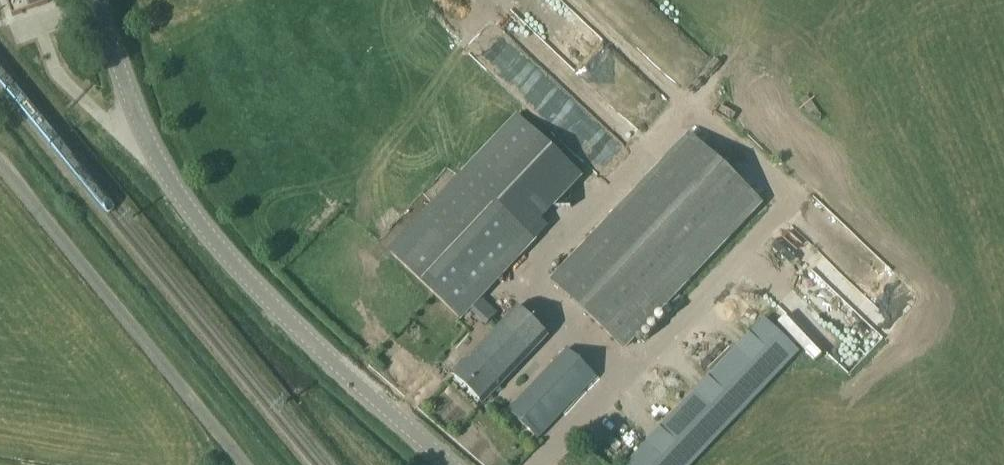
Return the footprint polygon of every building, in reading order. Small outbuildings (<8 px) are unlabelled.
[(12,18),(48,5),(46,0),(5,0),(12,18)] [(520,118),(391,256),(459,320),(534,241),(528,235),(583,177),(520,118)] [(691,138),(553,284),(624,351),(762,206),(691,138)] [(548,338),(516,308),(453,376),(484,406),(548,338)] [(629,464),(689,464),(796,352),(764,322),(629,464)] [(568,351),(508,412),(538,441),(597,380),(568,351)]
